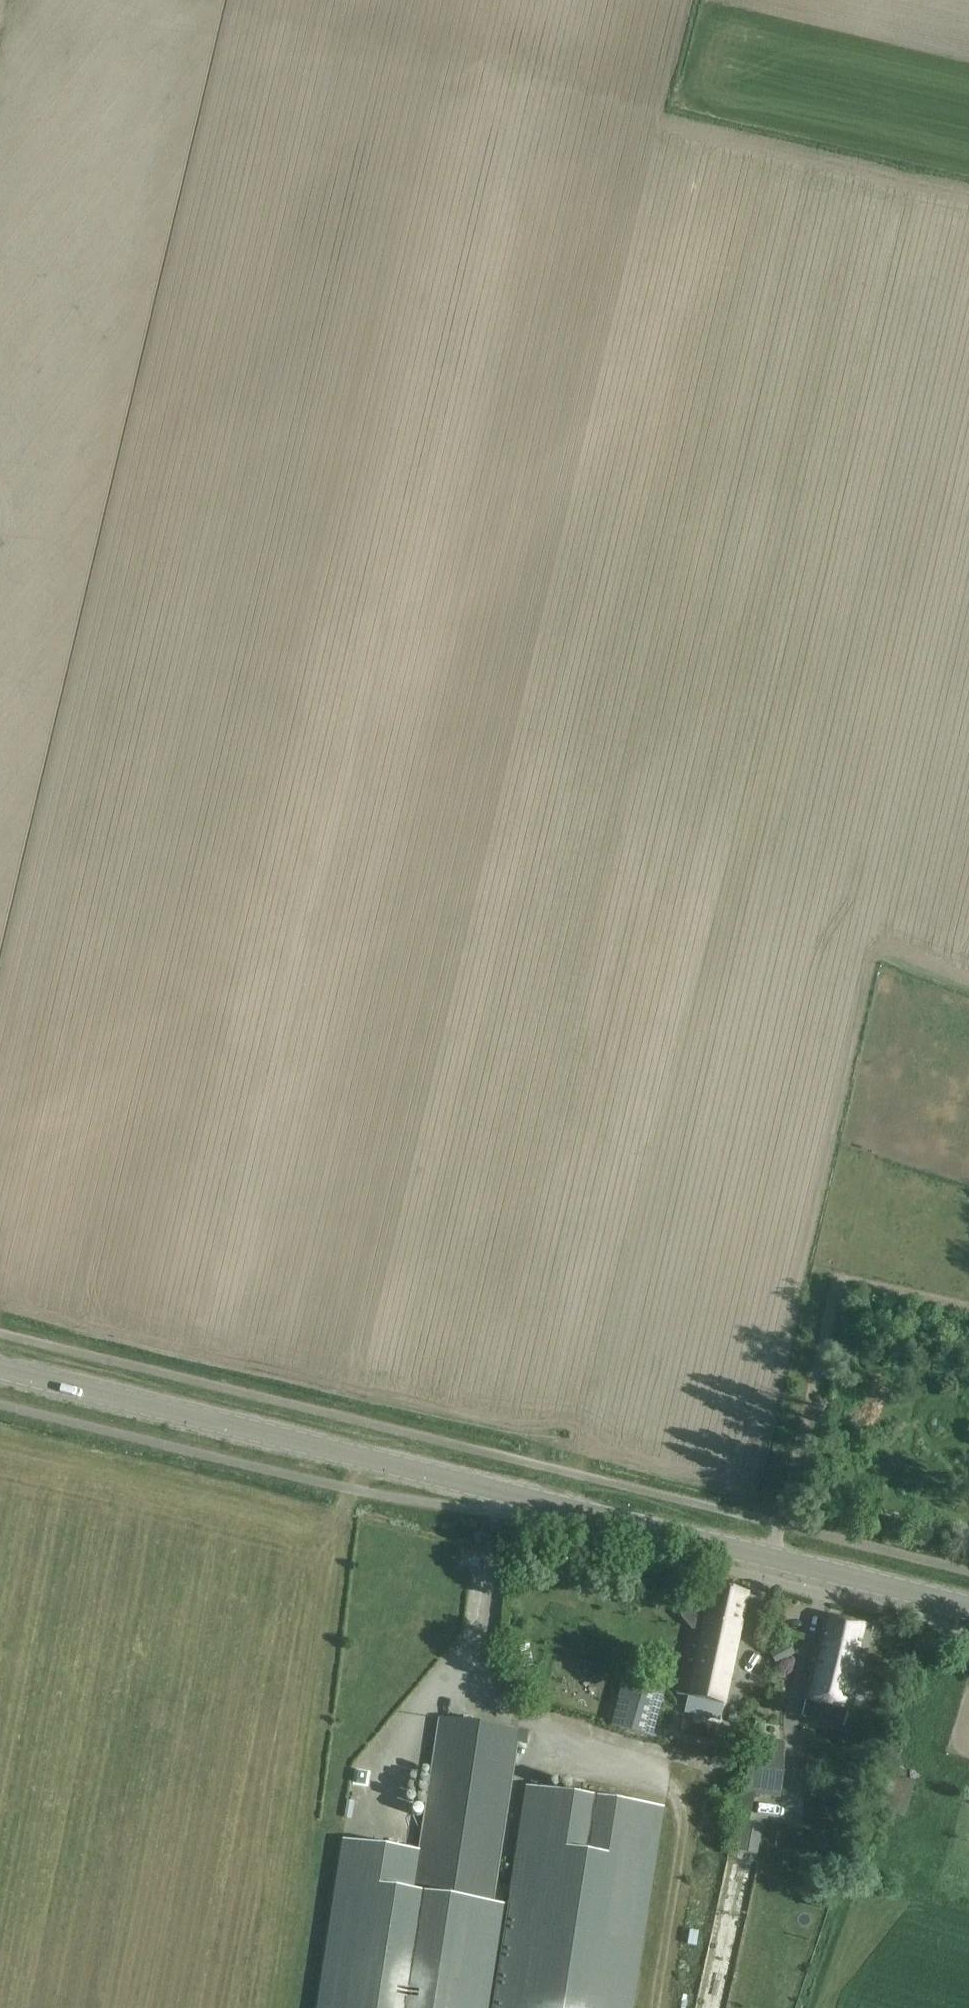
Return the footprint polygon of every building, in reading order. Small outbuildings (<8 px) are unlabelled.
[(688,1648),(678,1694),(689,1696),(685,1712),(721,1719),(724,1704),(744,1613),(748,1594),(713,1586),(703,1631),(692,1628),(688,1648)] [(806,1698),(852,1710),(873,1628),(827,1616),(806,1698)] [(795,1654),(788,1642),(769,1653),(769,1654),(776,1665),(795,1654)] [(666,1688),(624,1677),(610,1726),(653,1737),(666,1688)] [(664,1808),(574,1794),(541,1789),(526,1787),(508,1906),(492,1903),(517,1742),(527,1744),(528,1731),(443,1719),(441,1718),(440,1718),(437,1738),(420,1851),(417,1851),(343,1840),(319,2007),(633,2007),(664,1808)] [(747,1792),(779,1795),(784,1741),(751,1739),(747,1792)] [(883,1809),(907,1814),(915,1781),(891,1775),(883,1809)] [(735,1850),(757,1854),(763,1825),(741,1821),(735,1850)]
